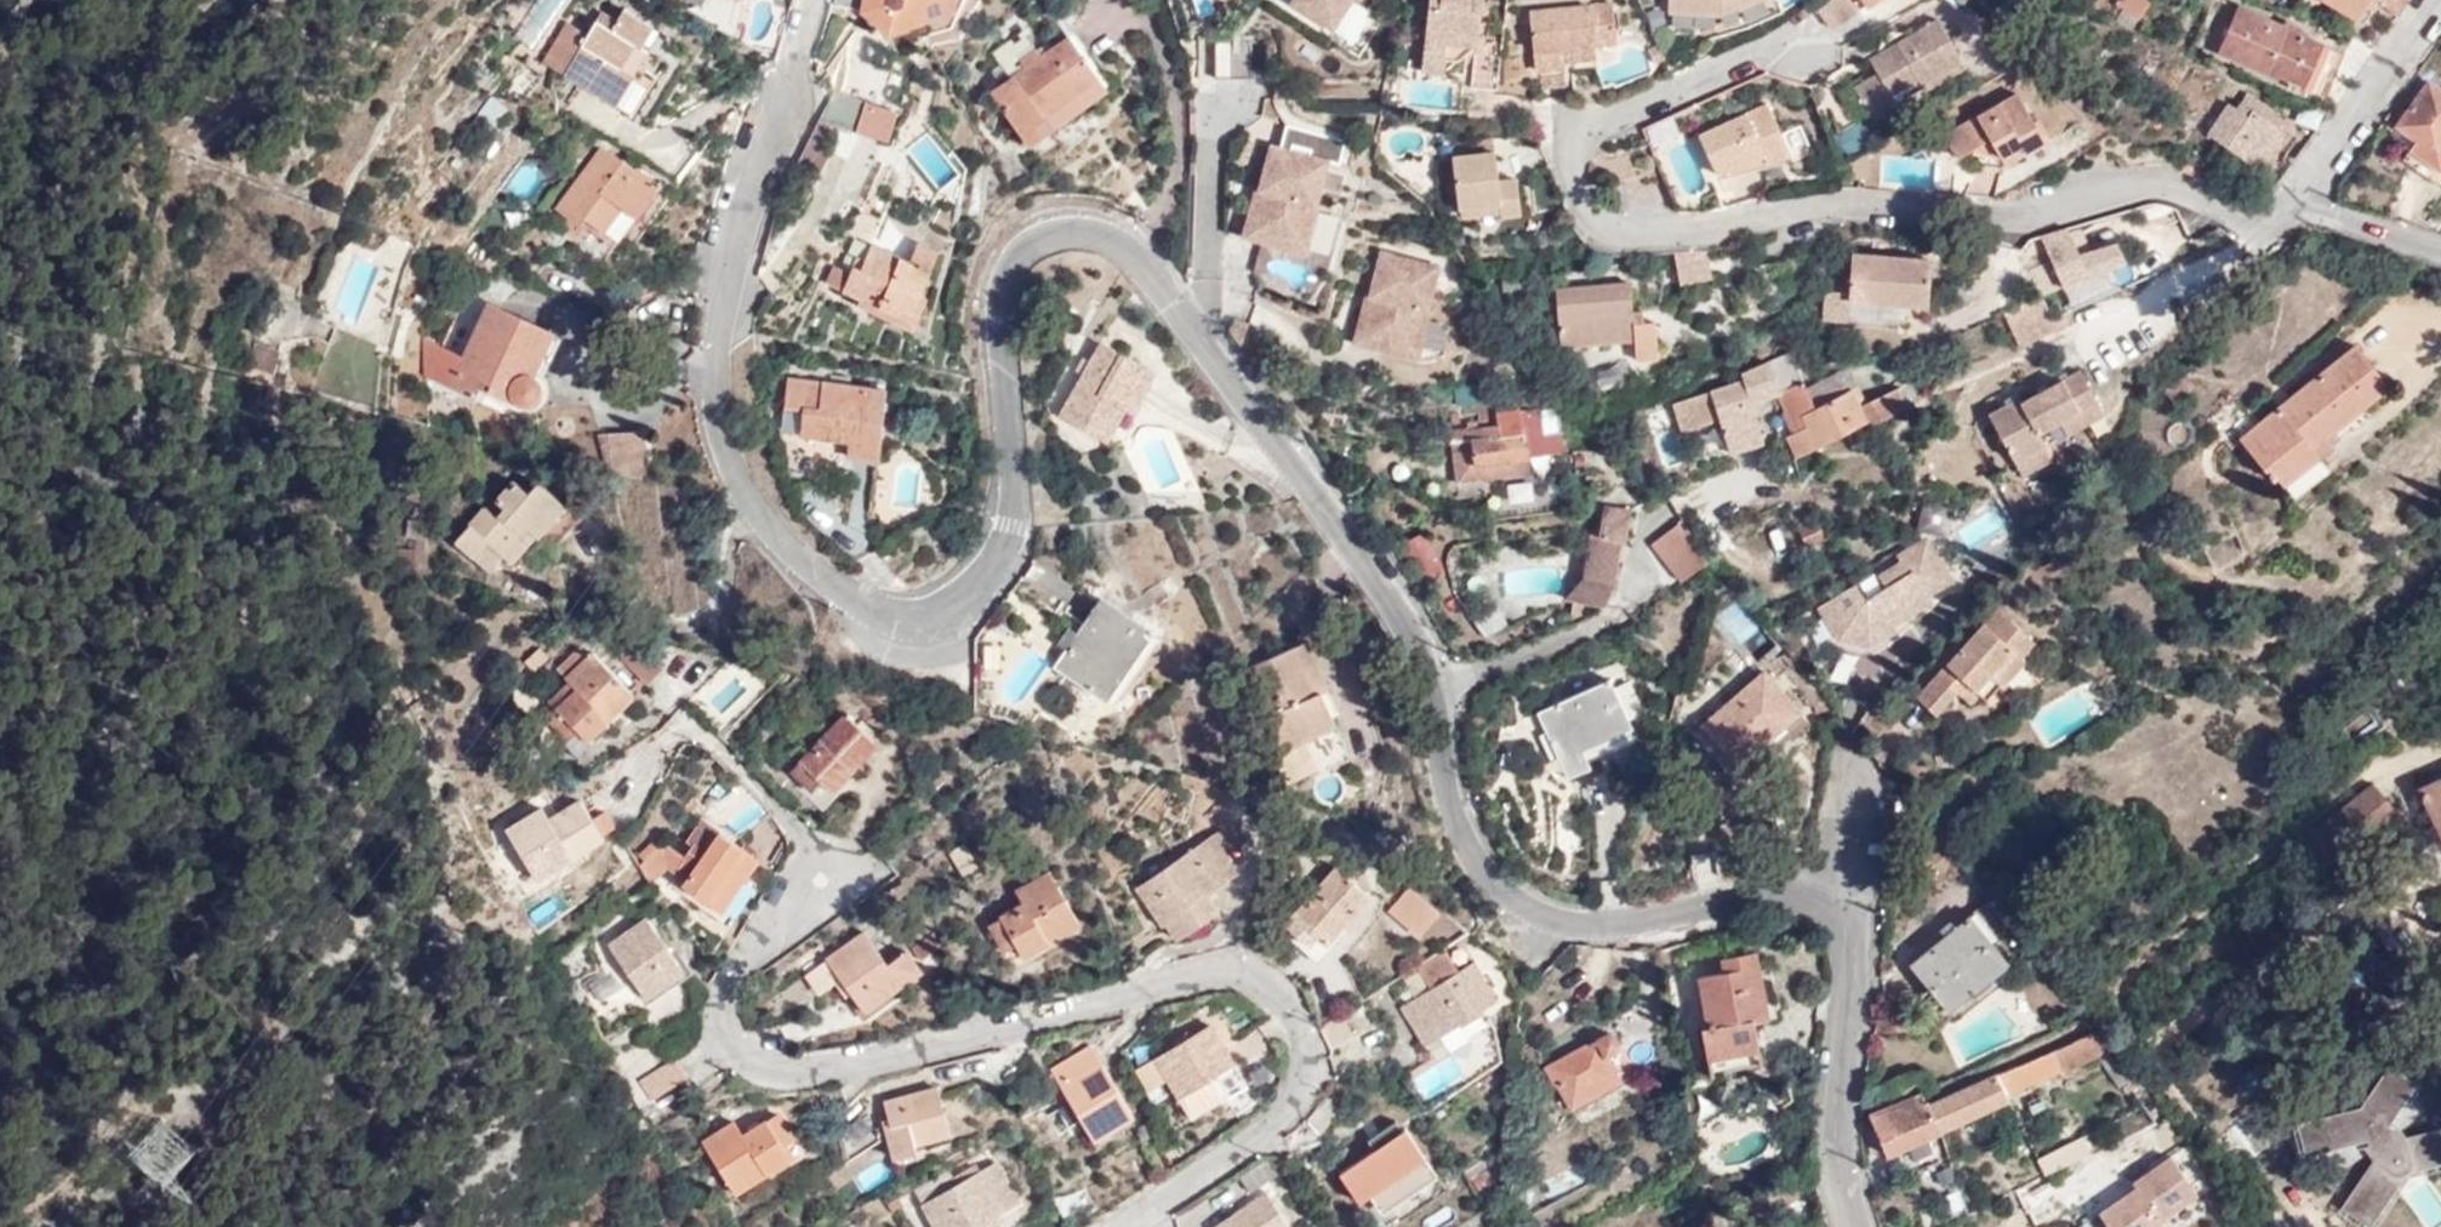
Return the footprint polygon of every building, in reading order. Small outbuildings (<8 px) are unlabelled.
[(862,10),(873,19),(875,4),(884,4),(891,10),(903,9),(918,22),(924,19),(928,6),(951,0),(864,0),(862,10)] [(953,0),(951,0),(928,6),(924,19),(951,10),(953,0)] [(1293,4),(1334,31),(1353,0),(1295,0),(1293,4)] [(1424,56),(1446,58),(1448,41),(1460,31),(1479,33),(1483,0),(1430,0),(1424,56)] [(1718,13),(1717,0),(1668,0),(1668,12),(1718,13)] [(1718,13),(1736,4),(1734,0),(1717,0),(1718,13)] [(1854,0),(1811,0),(1828,25),(1838,23),(1860,10),(1854,0)] [(2139,18),(2152,0),(2121,0),(2119,2),(2139,18)] [(2357,17),(2369,0),(2333,0),(2357,17)] [(2410,0),(2376,0),(2399,16),(2410,0)] [(2109,16),(2132,27),(2139,18),(2119,2),(2109,16)] [(875,4),(873,19),(889,31),(918,22),(903,9),(891,10),(884,4),(875,4)] [(1534,74),(1540,74),(1564,71),(1563,65),(1561,42),(1593,39),(1594,45),(1615,43),(1611,4),(1528,12),(1534,74)] [(2322,99),(2343,54),(2238,7),(2217,49),(2322,99)] [(544,61),(634,116),(666,62),(640,47),(653,27),(624,9),(612,29),(597,20),(589,34),(568,22),(544,61)] [(1937,20),(1878,53),(1882,61),(1872,67),(1877,74),(1854,87),(1872,121),(1895,108),(1893,104),(1888,95),(1917,79),(1922,88),(1923,90),(1963,67),(1937,20)] [(1460,31),(1448,41),(1478,45),(1478,42),(1479,33),(1460,31)] [(1101,85),(1072,39),(992,92),(1030,149),(1053,133),(1047,121),(1101,85)] [(1595,61),(1594,45),(1593,39),(1561,42),(1563,65),(1595,61)] [(1478,45),(1473,86),(1493,89),(1495,56),(1496,44),(1478,42),(1478,45)] [(1233,81),(1239,44),(1216,43),(1217,81),(1233,81)] [(1253,44),(1239,44),(1233,81),(1253,81),(1253,44)] [(1495,56),(1493,89),(1498,89),(1502,45),(1496,44),(1495,56)] [(1882,61),(1878,53),(1868,59),(1872,67),(1882,61)] [(1424,56),(1422,69),(1444,72),(1446,58),(1424,56)] [(1564,71),(1540,74),(1541,90),(1566,88),(1564,71)] [(1893,104),(1922,88),(1917,79),(1888,95),(1893,104)] [(2429,80),(2397,124),(2415,138),(2436,153),(2440,147),(2440,89),(2429,80)] [(868,107),(870,102),(833,89),(822,127),(859,138),(860,135),(868,107)] [(2275,124),(2280,115),(2246,94),(2236,109),(2229,104),(2209,135),(2261,168),(2285,131),(2275,124)] [(1987,140),(1997,157),(2019,145),(2024,152),(2044,141),(2017,95),(1944,137),(1957,158),(1987,140)] [(1789,154),(1768,106),(1700,135),(1718,175),(1731,169),(1732,172),(1764,157),(1768,164),(1789,154)] [(899,117),(868,107),(860,135),(890,144),(899,117)] [(1494,138),(1488,138),(1470,140),(1472,156),(1495,154),(1494,138)] [(2440,166),(2440,147),(2436,153),(2415,138),(2409,147),(2439,169),(2440,166)] [(2019,145),(1997,157),(2002,165),(2024,152),(2019,145)] [(1272,147),(1260,191),(1264,192),(1260,205),(1253,203),(1244,238),(1262,244),(1265,235),(1309,247),(1320,208),(1317,207),(1329,163),(1272,147)] [(2440,187),(2440,166),(2439,169),(2409,147),(2401,159),(2440,188),(2440,187)] [(619,242),(662,185),(639,169),(635,172),(602,148),(557,209),(580,227),(586,218),(619,242)] [(1495,154),(1472,156),(1452,158),(1459,209),(1463,208),(1499,204),(1501,213),(1502,218),(1521,215),(1517,180),(1499,183),(1495,154)] [(2206,175),(2209,167),(2187,157),(2184,165),(2206,175)] [(1264,192),(1260,191),(1257,191),(1253,203),(1260,205),(1264,192)] [(1465,217),(1501,213),(1499,204),(1463,208),(1465,217)] [(2040,232),(2062,286),(2125,260),(2114,234),(2077,249),(2066,222),(2040,232)] [(1307,255),(1309,247),(1265,235),(1262,244),(1307,255)] [(858,271),(849,270),(847,276),(830,270),(825,287),(913,317),(938,247),(917,239),(911,258),(869,244),(860,262),(858,271)] [(1382,253),(1371,296),(1375,297),(1371,310),(1364,309),(1355,344),(1374,349),(1376,341),(1420,353),(1431,312),(1427,312),(1439,268),(1382,253)] [(1852,255),(1849,293),(1849,300),(1928,307),(1931,262),(1852,255)] [(1677,260),(1679,281),(1707,278),(1705,257),(1677,260)] [(853,260),(849,270),(858,271),(860,262),(853,260)] [(2031,270),(2039,292),(2059,284),(2050,263),(2031,270)] [(1654,322),(1642,323),(1632,324),(1631,313),(1629,283),(1556,290),(1561,347),(1633,341),(1636,360),(1656,358),(1654,322)] [(1849,300),(1849,293),(1825,291),(1823,320),(1847,322),(1849,300)] [(1375,297),(1371,296),(1367,296),(1364,309),(1371,310),(1375,297)] [(488,305),(463,357),(450,385),(472,395),(477,386),(516,404),(526,405),(533,404),(540,399),(543,393),(542,385),(540,379),(535,375),(553,334),(488,305)] [(1632,324),(1642,323),(1641,313),(1631,313),(1632,324)] [(1237,320),(1231,332),(1241,346),(1250,324),(1237,320)] [(1418,361),(1420,353),(1376,341),(1374,349),(1418,361)] [(270,374),(279,353),(253,344),(248,366),(270,374)] [(1132,413),(1154,373),(1101,344),(1063,413),(1107,436),(1123,408),(1132,413)] [(2311,448),(2388,386),(2355,345),(2239,438),(2273,480),(2276,476),(2284,485),(2318,457),(2311,448)] [(450,385),(463,357),(440,346),(428,375),(450,385)] [(1813,407),(1805,390),(1788,353),(1740,375),(1743,381),(1671,403),(1680,431),(1718,418),(1729,454),(1761,443),(1750,402),(1776,391),(1795,430),(1796,434),(1806,428),(1802,419),(1815,412),(1813,407)] [(1987,415),(2015,468),(2047,451),(2044,445),(2103,414),(2080,370),(2021,401),(2019,398),(1987,415)] [(827,454),(880,461),(889,391),(790,378),(786,405),(804,408),(801,435),(828,438),(827,454)] [(1480,380),(1454,384),(1456,399),(1482,395),(1480,380)] [(1901,388),(1891,393),(1862,405),(1854,389),(1813,407),(1815,412),(1802,419),(1806,428),(1796,434),(1795,430),(1787,436),(1797,456),(1870,422),(1874,428),(1911,411),(1901,388)] [(1456,467),(1529,458),(1563,454),(1561,435),(1558,435),(1543,436),(1541,412),(1541,409),(1521,411),(1521,408),(1496,411),(1496,409),(1481,410),(1482,419),(1496,419),(1497,425),(1453,430),(1456,467)] [(1543,436),(1558,435),(1555,410),(1541,412),(1543,436)] [(609,473),(647,483),(646,434),(602,436),(609,473)] [(2047,451),(2015,468),(2021,478),(2053,461),(2047,451)] [(1531,475),(1529,458),(1456,467),(1458,483),(1531,475)] [(578,545),(592,528),(576,516),(567,523),(517,480),(499,501),(508,508),(500,518),(488,507),(458,543),(493,573),(505,557),(513,564),(525,550),(538,560),(562,532),(578,545)] [(1567,600),(1573,600),(1571,613),(1585,616),(1587,603),(1603,606),(1613,585),(1620,541),(1625,541),(1630,509),(1603,505),(1598,534),(1590,532),(1583,579),(1565,598),(1567,600)] [(1653,544),(1684,582),(1710,560),(1708,558),(1678,522),(1653,544)] [(1826,543),(1817,523),(1800,531),(1809,550),(1826,543)] [(1444,572),(1428,539),(1406,549),(1423,582),(1444,572)] [(1952,583),(1928,542),(1900,559),(1904,566),(1882,580),(1887,590),(1867,602),(1857,586),(1823,607),(1842,639),(1871,646),(1893,631),(1894,629),(1896,627),(1895,625),(1933,603),(1929,596),(1952,583)] [(1107,698),(1151,633),(1102,598),(1058,665),(1107,698)] [(1871,646),(1842,639),(1839,650),(1873,658),(1903,640),(1901,636),(1936,607),(1933,603),(1895,625),(1896,627),(1894,629),(1893,631),(1871,646)] [(2035,646),(1997,610),(1914,700),(1937,719),(1958,696),(1972,709),(1981,698),(1986,702),(1998,687),(2002,690),(2024,665),(2021,661),(2035,646)] [(635,641),(619,656),(644,684),(661,668),(635,641)] [(579,646),(556,667),(568,680),(548,699),(557,709),(546,718),(567,739),(577,730),(586,740),(633,696),(593,653),(588,657),(579,646)] [(1318,773),(1350,761),(1324,682),(1316,684),(1303,646),(1256,662),(1274,711),(1269,712),(1282,749),(1307,740),(1318,773)] [(540,648),(525,662),(533,671),(548,658),(540,648)] [(1765,673),(1699,728),(1726,759),(1738,772),(1757,755),(1755,752),(1778,733),(1782,736),(1803,718),(1765,673)] [(1633,730),(1613,681),(1536,712),(1564,780),(1590,768),(1583,753),(1633,730)] [(831,792),(877,744),(847,715),(819,742),(823,747),(806,764),(802,762),(790,772),(812,794),(823,784),(831,792)] [(1738,772),(1726,759),(1715,769),(1735,793),(1810,728),(1803,718),(1782,736),(1778,733),(1755,752),(1757,755),(1738,772)] [(2417,792),(2440,845),(2440,781),(2417,792)] [(2395,803),(2379,783),(2316,832),(2333,851),(2395,803)] [(603,791),(582,802),(593,821),(606,815),(613,810),(603,791)] [(593,821),(582,802),(547,821),(549,827),(526,839),(523,835),(511,842),(529,872),(541,866),(546,873),(603,840),(602,837),(615,830),(606,815),(593,821)] [(686,841),(691,845),(693,843),(706,852),(719,833),(721,831),(702,817),(686,841)] [(1228,824),(1214,834),(1228,855),(1243,844),(1228,824)] [(691,845),(684,856),(673,871),(686,880),(683,886),(721,913),(758,860),(719,833),(706,852),(693,843),(691,845)] [(1228,855),(1214,834),(1135,890),(1161,926),(1166,924),(1177,939),(1218,910),(1211,901),(1206,905),(1201,899),(1206,894),(1235,874),(1237,866),(1228,855)] [(654,837),(631,854),(637,862),(661,844),(654,837)] [(661,844),(637,862),(650,881),(668,868),(673,871),(684,856),(664,842),(661,844)] [(2426,859),(2437,882),(2440,881),(2440,852),(2426,859)] [(1324,943),(1367,895),(1333,866),(1307,893),(1312,897),(1295,916),(1290,912),(1280,923),(1305,946),(1316,936),(1324,943)] [(1006,923),(1005,920),(991,927),(1004,954),(1017,947),(1024,960),(1081,928),(1052,874),(1019,893),(1025,905),(1028,912),(1006,923)] [(1421,937),(1441,912),(1410,887),(1390,911),(1421,937)] [(1206,905),(1211,901),(1206,894),(1201,899),(1206,905)] [(1003,917),(1005,920),(1006,923),(1028,912),(1025,905),(1003,917)] [(1973,992),(2007,964),(1971,919),(1915,964),(1951,1009),(1973,992)] [(646,1001),(685,974),(648,920),(609,947),(646,1001)] [(864,933),(827,960),(841,980),(864,1012),(920,972),(906,951),(888,966),(864,933)] [(940,948),(933,933),(911,948),(921,962),(940,948)] [(1455,969),(1446,954),(1419,972),(1429,986),(1455,969)] [(1765,1010),(1756,957),(1723,963),(1724,973),(1700,978),(1709,1030),(1700,1032),(1706,1062),(1758,1054),(1750,1012),(1765,1010)] [(841,980),(827,960),(805,975),(820,996),(841,980)] [(2015,973),(2007,964),(1973,992),(1979,1000),(2015,973)] [(1498,1005),(1474,967),(1401,1010),(1425,1048),(1498,1005)] [(1247,1087),(1209,1025),(1154,1058),(1191,1120),(1247,1087)] [(1583,1094),(1630,1071),(1619,1048),(1627,1044),(1618,1028),(1564,1055),(1583,1094)] [(1929,1105),(1941,1135),(2010,1107),(2007,1096),(2105,1056),(2097,1037),(1929,1105)] [(1137,1117),(1097,1049),(1055,1073),(1095,1141),(1137,1117)] [(689,1080),(678,1059),(640,1080),(652,1100),(689,1080)] [(1155,1065),(1139,1074),(1154,1102),(1170,1093),(1155,1065)] [(2408,1138),(2398,1125),(2394,1127),(2391,1126),(2418,1085),(2390,1066),(2363,1108),(2297,1125),(2305,1157),(2366,1141),(2369,1147),(2364,1148),(2374,1163),(2343,1208),(2371,1226),(2401,1180),(2409,1173),(2416,1170),(2440,1164),(2440,1130),(2408,1138)] [(954,1137),(941,1090),(889,1104),(896,1130),(889,1132),(897,1161),(921,1155),(921,1146),(954,1137)] [(1927,1097),(1926,1095),(1870,1117),(1886,1158),(1941,1135),(1929,1105),(1927,1097)] [(1795,1118),(1787,1105),(1772,1113),(1781,1127),(1795,1118)] [(739,1122),(707,1141),(738,1194),(794,1158),(787,1147),(795,1142),(779,1114),(767,1121),(771,1128),(749,1139),(739,1122)] [(164,1118),(130,1152),(162,1183),(196,1148),(164,1118)] [(1379,1202),(1432,1166),(1407,1129),(1375,1150),(1377,1153),(1357,1167),(1354,1163),(1342,1171),(1360,1200),(1373,1192),(1379,1202)] [(2040,1164),(2046,1177),(2093,1153),(2086,1140),(2040,1164)] [(830,1176),(837,1189),(880,1163),(871,1147),(847,1161),(830,1176)] [(2095,1202),(2110,1226),(2155,1226),(2203,1198),(2175,1153),(2095,1202)] [(1280,1177),(1266,1155),(1239,1173),(1252,1194),(1280,1177)] [(1814,1175),(1811,1159),(1793,1164),(1797,1179),(1814,1175)] [(917,1190),(924,1204),(980,1173),(972,1160),(917,1190)] [(924,1204),(922,1204),(934,1226),(976,1226),(1020,1203),(998,1164),(980,1173),(924,1204)] [(2426,1226),(2440,1226),(2440,1198),(2424,1175),(2401,1191),(2426,1226)] [(1268,1192),(1235,1213),(1236,1214),(1239,1220),(1228,1226),(1290,1226),(1268,1192)] [(1216,1226),(1228,1226),(1239,1220),(1236,1214),(1216,1226)]
